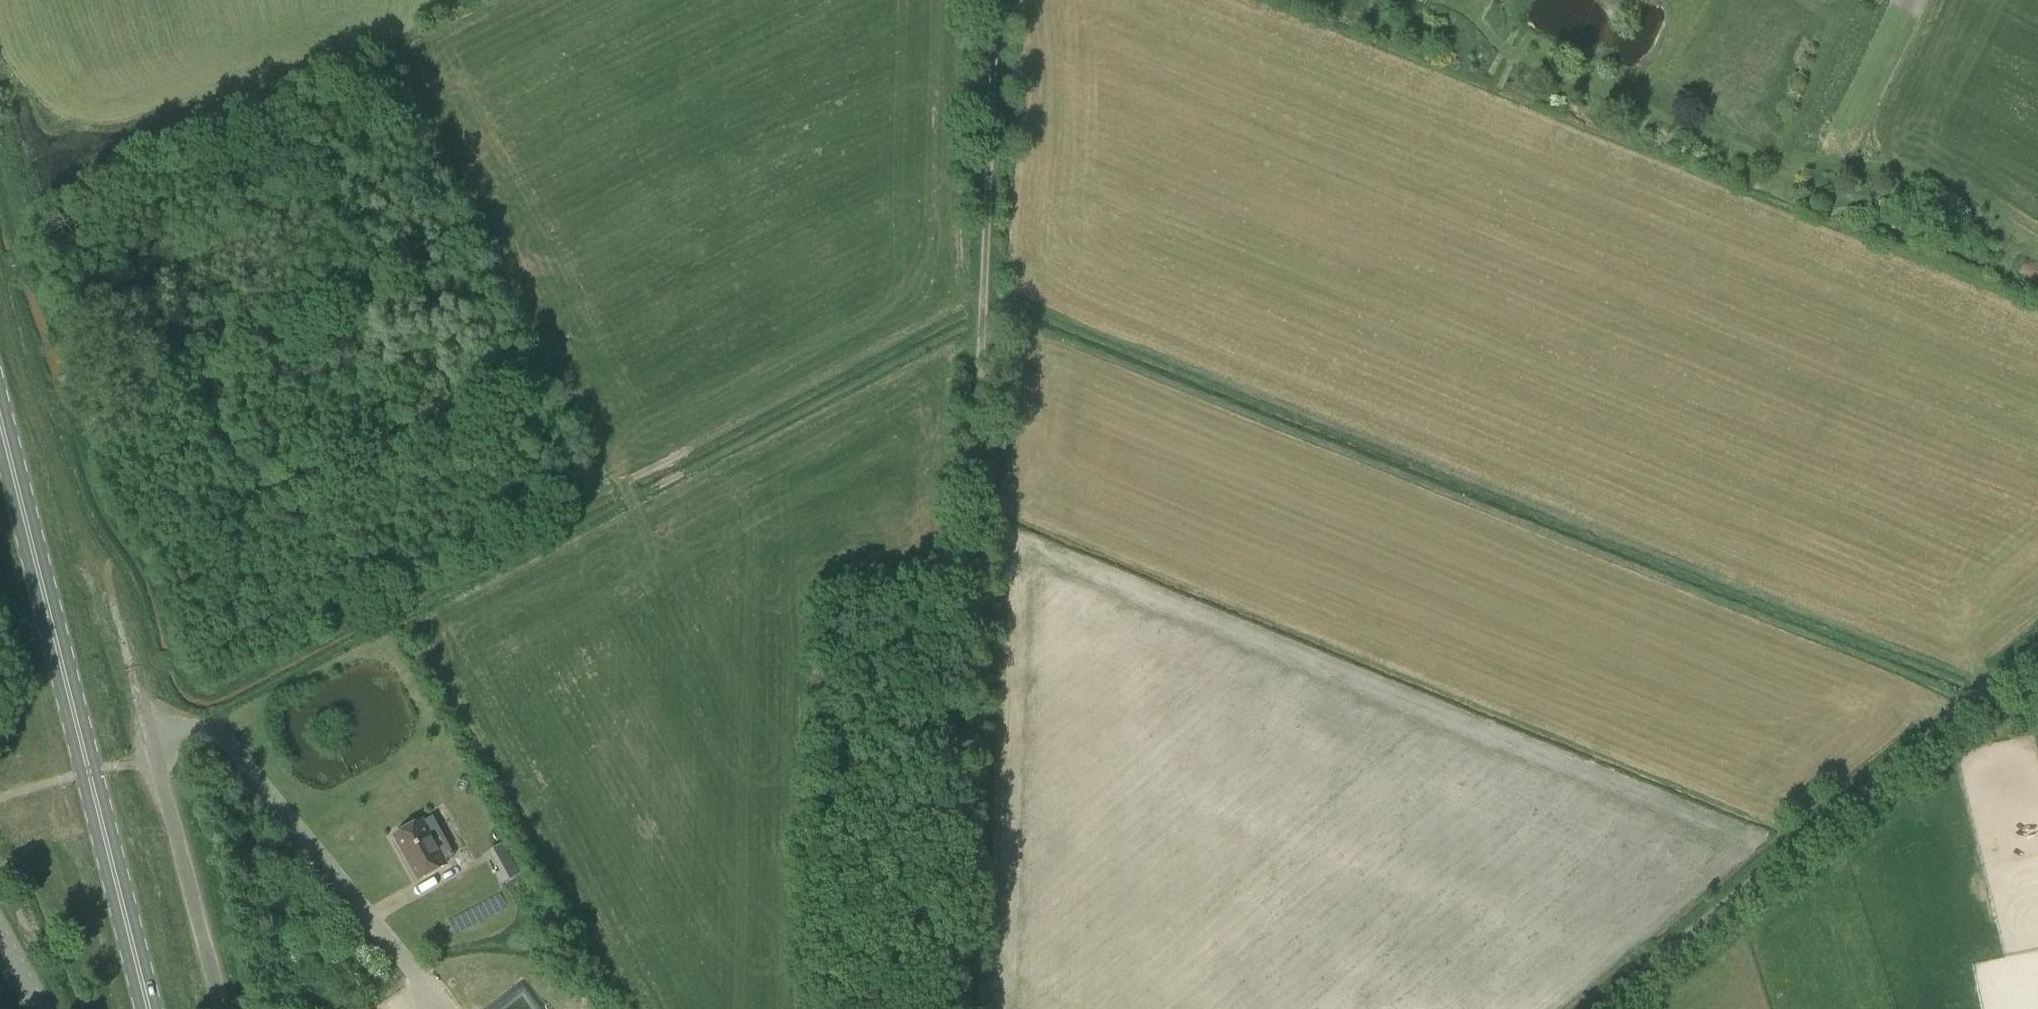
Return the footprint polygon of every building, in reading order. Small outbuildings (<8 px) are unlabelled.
[(430,836),(440,831),(432,816),(395,836),(419,880),(446,865),(444,862),(430,836)] [(508,842),(489,850),(503,883),(522,875),(508,842)] [(571,993),(558,1003),(562,1008),(582,1008),(571,993)]
